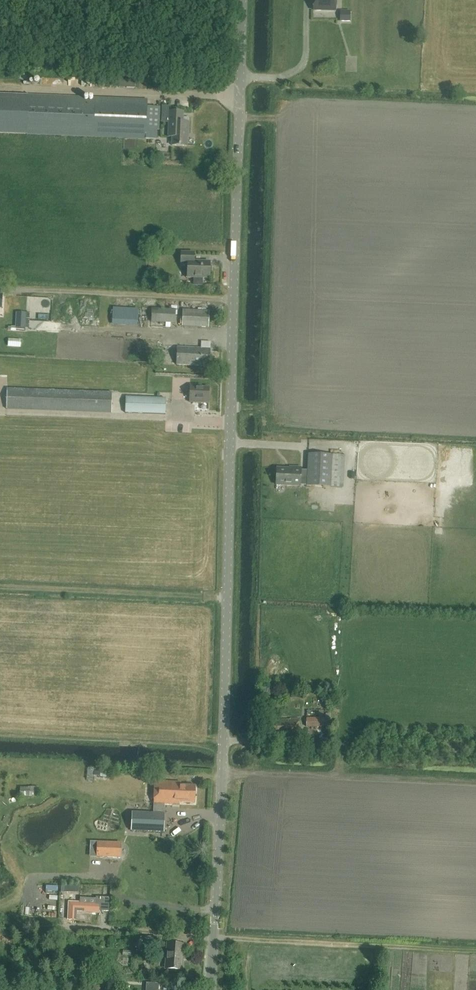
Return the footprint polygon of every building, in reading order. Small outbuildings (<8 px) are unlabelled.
[(335,0),(313,0),(313,10),(335,11),(335,0)] [(351,14),(341,13),(341,22),(351,22),(351,14)] [(26,134),(146,139),(146,129),(158,130),(159,107),(147,106),(147,100),(0,94),(0,133),(26,134)] [(172,137),(171,145),(186,146),(187,133),(188,133),(188,122),(182,122),(183,112),(169,111),(168,137),(172,137)] [(187,277),(193,278),(193,286),(203,286),(203,278),(209,278),(210,262),(194,262),(194,253),(181,253),(181,264),(187,264),(187,277)] [(137,326),(138,309),(113,307),(112,325),(137,326)] [(151,322),(175,323),(176,309),(151,308),(151,322)] [(182,326),(209,327),(209,310),(183,309),(182,326)] [(26,313),(16,312),(15,327),(25,328),(26,313)] [(210,366),(211,349),(177,347),(176,365),(210,366)] [(209,387),(201,387),(201,386),(190,385),(189,402),(209,403),(209,387)] [(6,409),(111,413),(112,392),(7,388),(6,409)] [(125,397),(125,413),(165,414),(165,399),(125,397)] [(307,485),(307,486),(343,488),(344,455),(308,454),(307,471),(300,471),(301,468),(289,468),(289,469),(276,469),(276,485),(300,486),(300,485),(307,485)] [(325,727),(325,721),(330,721),(330,710),(307,710),(307,727),(325,727)] [(290,719),(290,720),(271,720),(271,736),(299,737),(300,719),(290,719)] [(155,781),(154,804),(157,804),(166,805),(166,804),(174,804),(174,802),(194,803),(195,785),(180,785),(180,782),(155,781)] [(38,797),(39,787),(20,787),(20,797),(38,797)] [(132,812),(131,831),(164,832),(164,813),(132,812)] [(97,842),(97,856),(120,857),(121,843),(97,842)] [(96,897),(96,899),(80,898),(80,902),(69,902),(68,919),(76,920),(77,911),(99,912),(99,911),(109,911),(109,898),(96,897)] [(156,937),(146,936),(145,950),(156,951),(156,937)] [(184,944),(167,943),(166,957),(168,957),(167,969),(182,970),(184,944)] [(54,984),(55,977),(35,976),(35,984),(54,984)]
